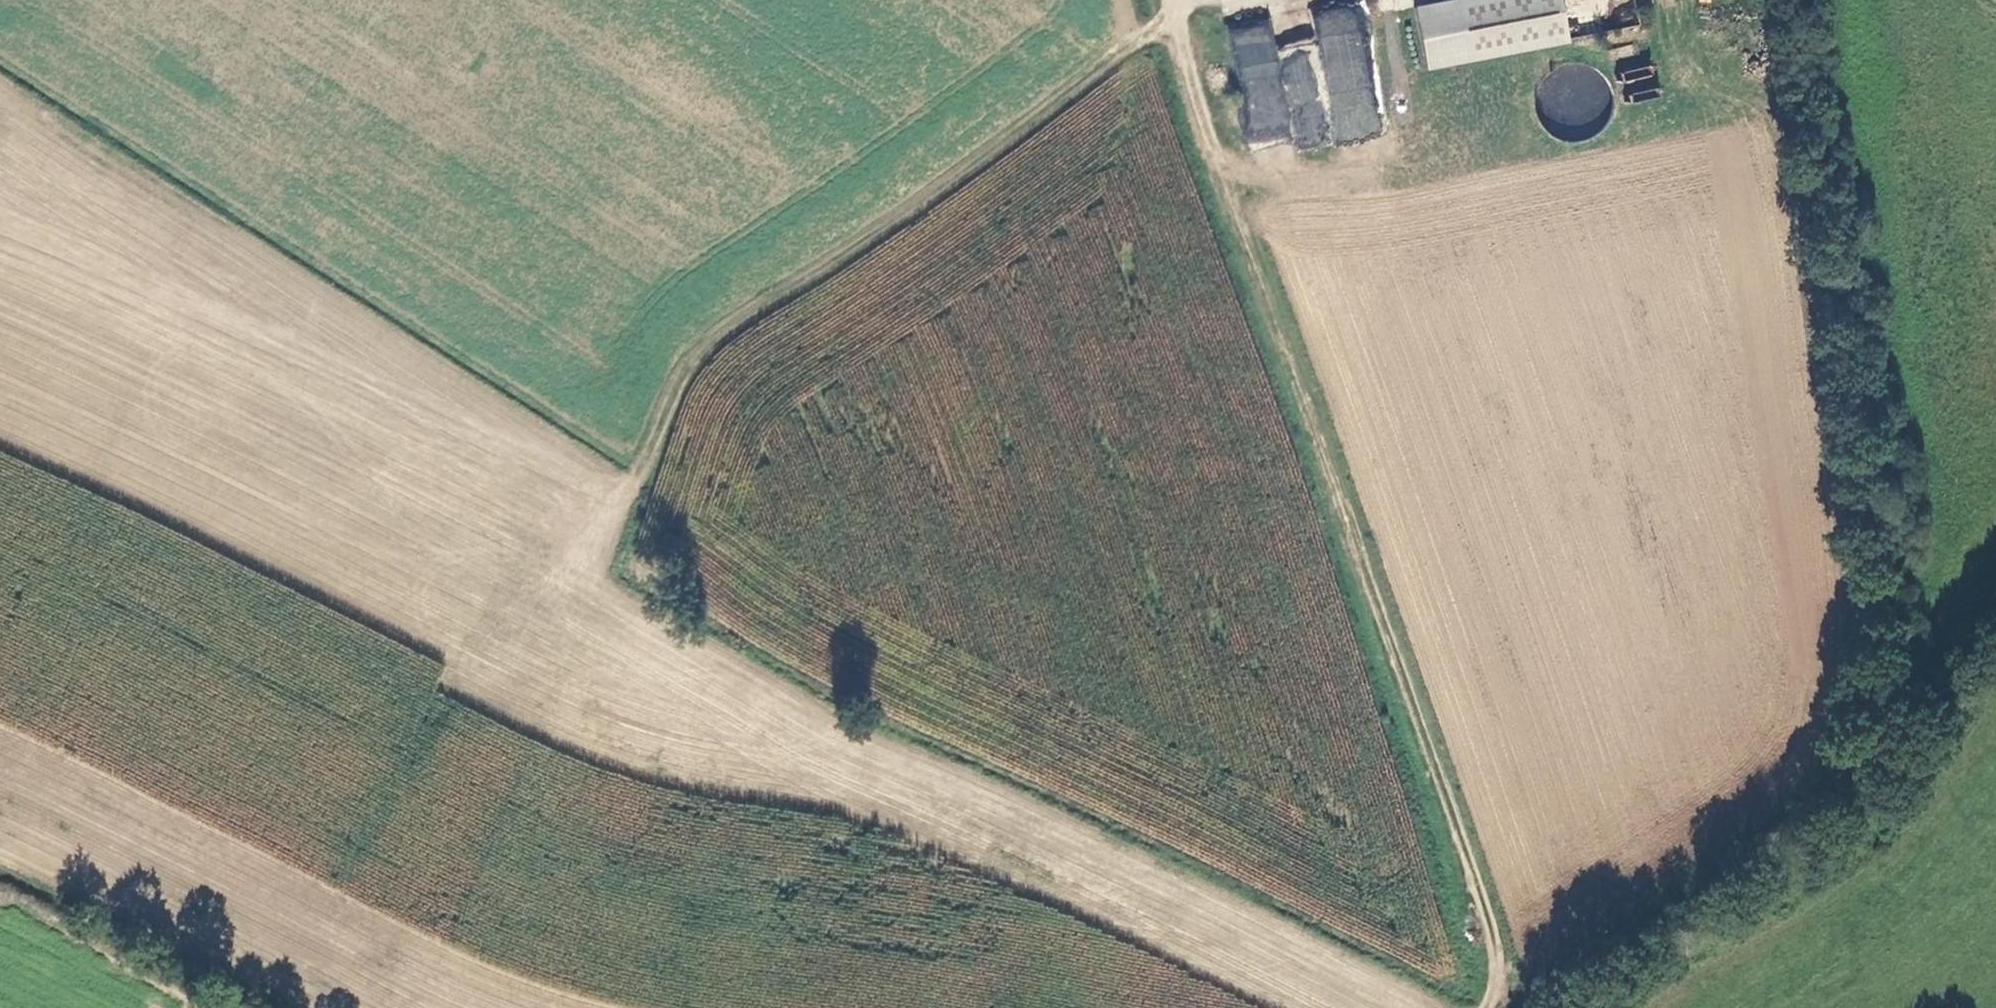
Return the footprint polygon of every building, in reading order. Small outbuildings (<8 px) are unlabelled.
[(1415,16),(1427,74),(1567,47),(1558,0),(1495,0),(1415,16)] [(1271,22),(1231,28),(1249,151),(1381,132),(1362,4),(1312,11),(1316,40),(1274,46),(1271,22)] [(1652,67),(1624,73),(1629,96),(1656,91),(1652,67)]
